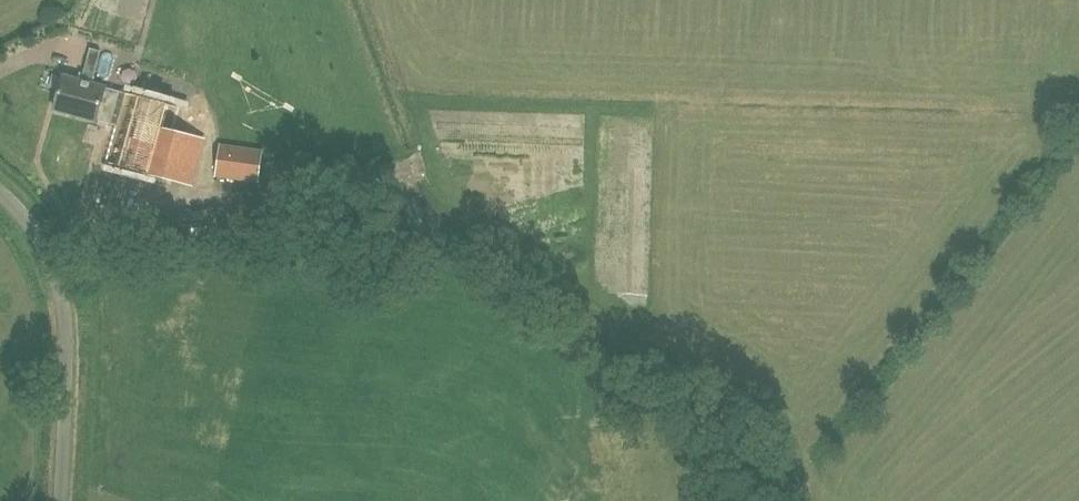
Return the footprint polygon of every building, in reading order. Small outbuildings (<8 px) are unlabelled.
[(83,74),(94,76),(100,52),(90,49),(83,74)] [(179,107),(178,107),(124,93),(124,94),(105,89),(105,88),(63,77),(54,109),(108,124),(106,131),(113,133),(105,162),(192,185),(204,139),(173,131),(179,107)] [(215,176),(258,182),(262,151),(219,145),(215,176)]
